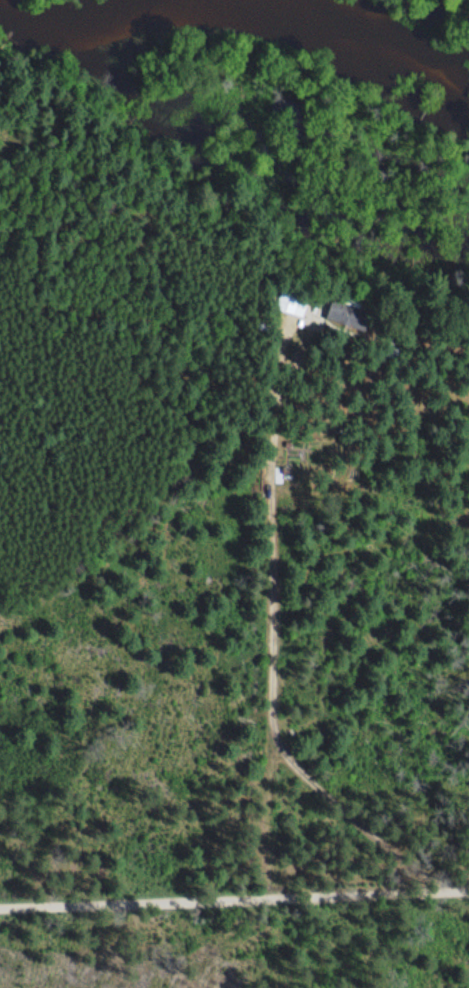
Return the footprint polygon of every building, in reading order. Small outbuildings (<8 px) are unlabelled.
[(276,309),(294,313),(300,291),(282,286),(276,309)] [(327,321),(351,324),(355,298),(331,294),(327,321)]
